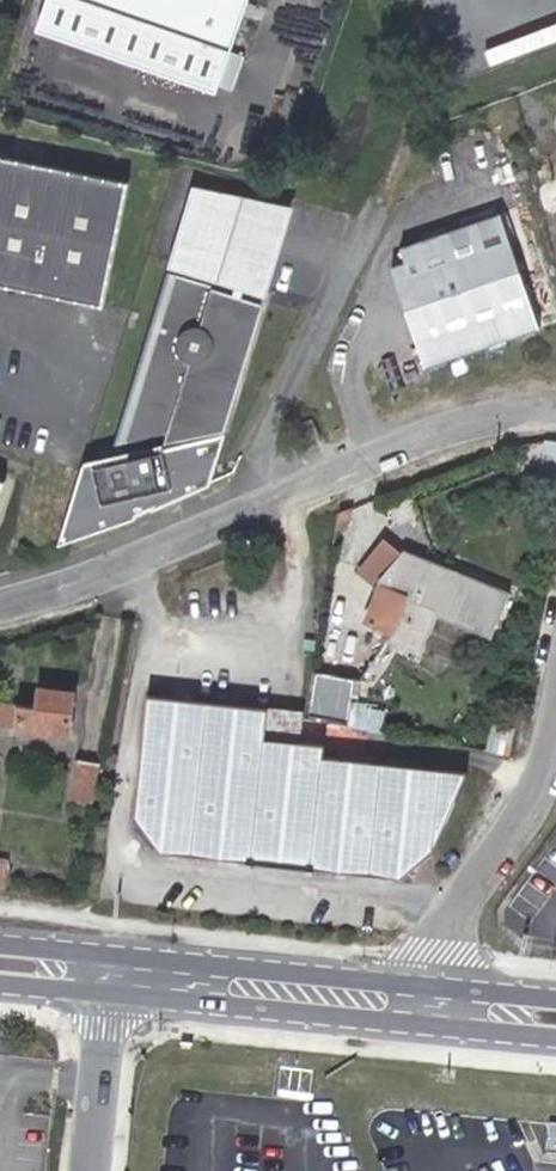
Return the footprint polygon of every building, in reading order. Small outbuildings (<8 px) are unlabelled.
[(46,32),(223,89),(251,0),(56,0),(46,32)] [(108,305),(134,182),(0,154),(0,282),(108,305)] [(265,291),(286,210),(198,185),(170,263),(265,291)] [(502,213),(402,245),(406,261),(394,265),(427,366),(540,329),(502,213)] [(206,437),(202,422),(224,418),(260,298),(175,274),(124,438),(187,425),(191,440),(169,446),(167,443),(89,461),(66,542),(134,518),(205,485),(219,434),(206,437)] [(555,471),(555,442),(545,441),(541,469),(555,471)] [(0,477),(0,512),(13,484),(0,477)] [(399,555),(383,543),(363,572),(379,584),(381,579),(394,591),(404,596),(398,612),(386,643),(413,656),(432,607),(494,631),(509,591),(449,568),(445,579),(396,559),(399,555)] [(404,549),(399,555),(396,559),(445,579),(449,568),(404,549)] [(381,579),(379,584),(372,594),(381,604),(398,612),(404,596),(394,591),(381,579)] [(348,711),(357,669),(317,661),(309,702),(348,711)] [(34,683),(30,701),(41,704),(45,686),(34,683)] [(69,733),(77,693),(45,686),(41,704),(30,701),(0,694),(0,719),(69,733)] [(268,708),(146,694),(132,817),(164,853),(246,861),(246,866),(257,866),(257,863),(306,867),(306,871),(314,873),(316,869),(402,878),(435,854),(465,775),(323,758),(323,745),(265,738),(268,708)] [(88,801),(96,762),(74,757),(66,796),(88,801)] [(16,875),(3,874),(2,886),(14,888),(16,875)] [(548,1123),(546,1150),(555,1151),(555,1124),(548,1123)]
